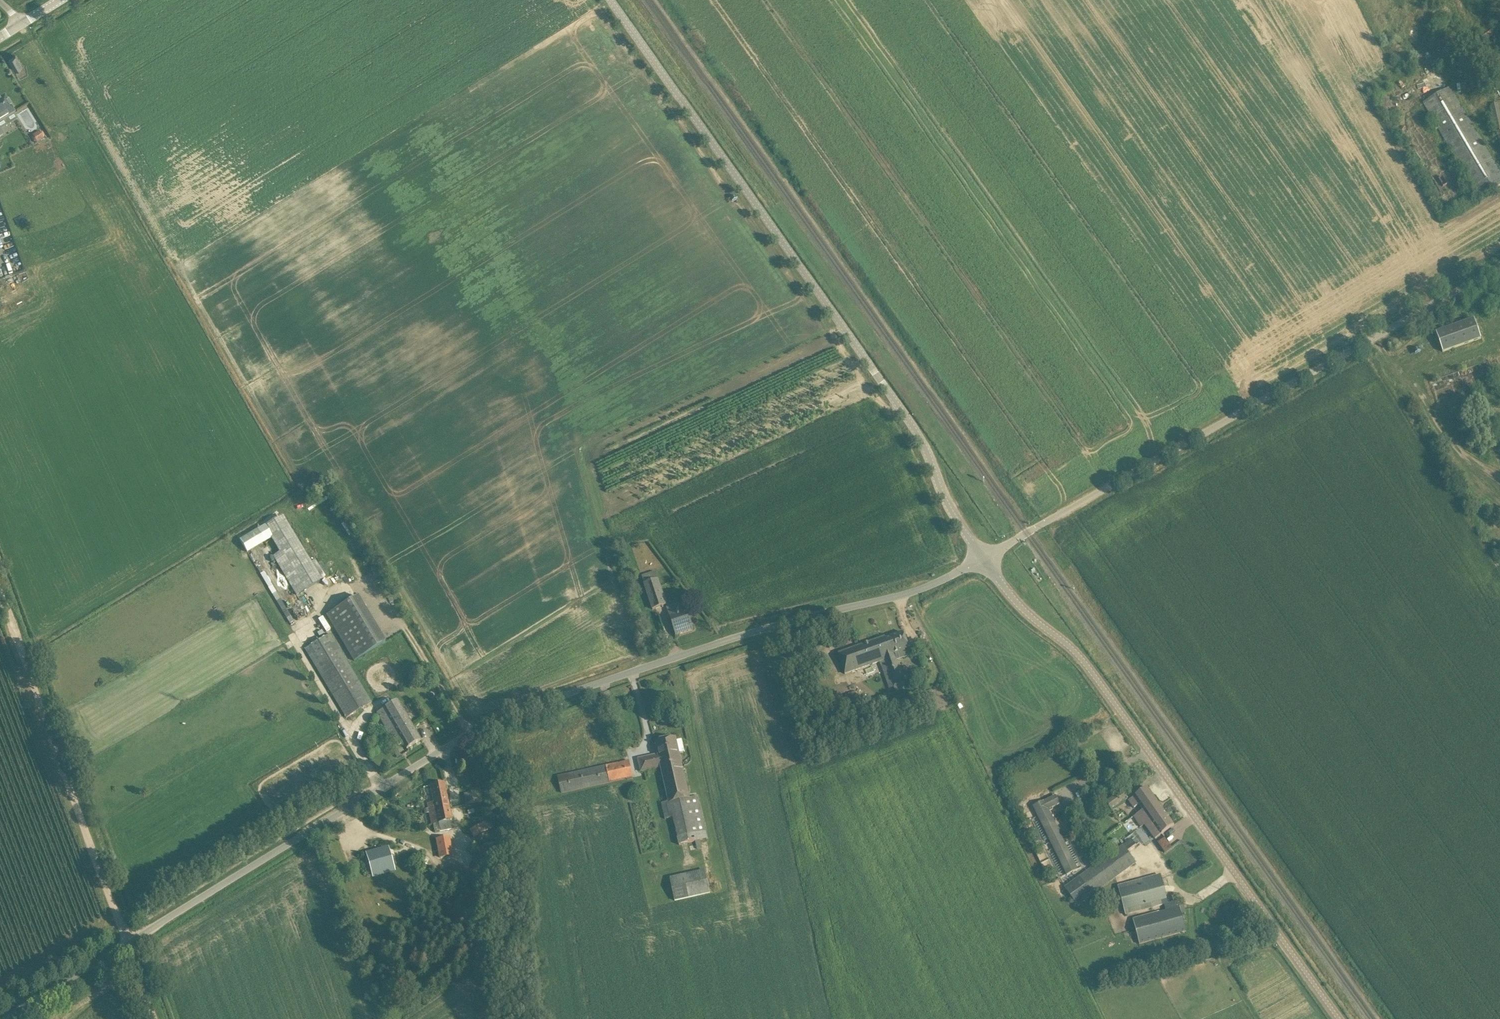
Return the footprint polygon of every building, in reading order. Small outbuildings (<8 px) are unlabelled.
[(1495,29),(1478,42),(1480,45),(1497,32),(1498,33),(1499,31),(1499,25),(1495,29)] [(9,59),(15,70),(22,67),(16,55),(9,59)] [(1476,200),(1499,186),(1499,174),(1449,88),(1423,103),(1477,194),(1474,196),(1476,200)] [(5,96),(0,99),(0,121),(14,112),(12,108),(13,107),(8,99),(7,100),(5,96)] [(1490,105),(1499,151),(1499,116),(1497,103),(1490,105)] [(36,142),(44,138),(40,130),(32,134),(36,142)] [(1436,333),(1443,352),(1481,339),(1474,319),(1436,333)] [(311,513),(328,505),(325,498),(308,506),(311,513)] [(282,551),(280,552),(304,591),(320,581),(296,542),(282,551)] [(656,572),(642,576),(644,584),(658,579),(656,572)] [(658,579),(644,584),(653,610),(667,605),(658,579)] [(327,615),(354,661),(385,643),(357,597),(327,615)] [(669,614),(676,636),(693,630),(686,608),(669,614)] [(894,654),(909,649),(903,633),(886,639),(885,637),(838,654),(845,674),(885,660),(896,693),(907,690),(905,683),(904,684),(894,654)] [(305,649),(346,718),(371,703),(330,634),(305,649)] [(392,738),(398,735),(406,749),(421,740),(397,701),(377,713),(392,738)] [(659,755),(639,760),(641,771),(661,767),(669,801),(661,803),(665,819),(673,817),(679,845),(695,842),(701,840),(707,839),(698,796),(689,798),(679,753),(685,752),(682,740),(676,741),(675,738),(656,742),(659,755)] [(558,777),(562,793),(633,777),(630,761),(558,777)] [(429,813),(432,824),(433,824),(434,833),(440,831),(451,829),(450,821),(452,820),(444,783),(430,786),(435,812),(429,813)] [(1174,825),(1147,788),(1128,801),(1133,808),(1139,805),(1143,810),(1133,818),(1140,828),(1145,824),(1155,839),(1174,825)] [(1111,810),(1127,799),(1122,792),(1106,803),(1111,810)] [(1052,808),(1060,805),(1055,796),(1033,806),(1067,875),(1078,870),(1050,812),(1053,810),(1052,808)] [(492,812),(487,807),(481,812),(486,817),(492,812)] [(476,828),(480,835),(493,828),(489,820),(476,828)] [(1165,837),(1157,842),(1165,852),(1172,847),(1165,837)] [(437,840),(440,858),(452,855),(449,838),(437,840)] [(1123,846),(1114,853),(1065,888),(1072,898),(1068,900),(1070,903),(1074,901),(1077,905),(1136,863),(1128,852),(1137,846),(1132,839),(1123,845),(1123,846)] [(488,845),(474,849),(478,864),(492,860),(488,845)] [(389,850),(367,857),(371,870),(392,864),(389,850)] [(425,871),(428,865),(421,862),(419,868),(425,871)] [(705,871),(670,879),(675,901),(710,893),(705,871)] [(1160,874),(1118,886),(1126,916),(1164,905),(1168,904),(1160,874)] [(1078,958),(1106,1018),(1262,1018),(1256,1008),(1274,999),(1248,944),(1230,952),(1222,935),(1240,927),(1222,890),(1078,958)]
